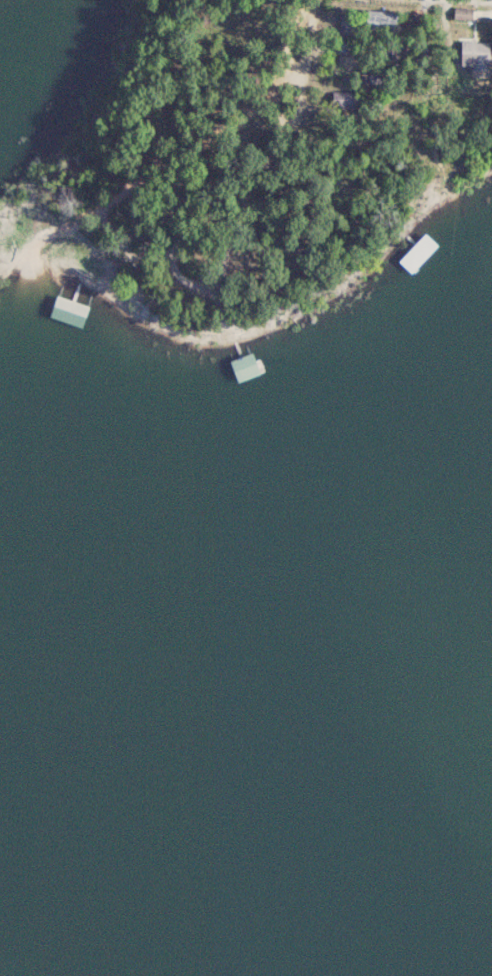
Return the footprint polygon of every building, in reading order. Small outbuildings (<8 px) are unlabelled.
[(463,65),(490,64),(490,40),(462,41),(463,65)] [(24,275),(98,314),(106,297),(32,259),(24,275)] [(228,348),(232,370),(255,365),(251,343),(228,348)]
